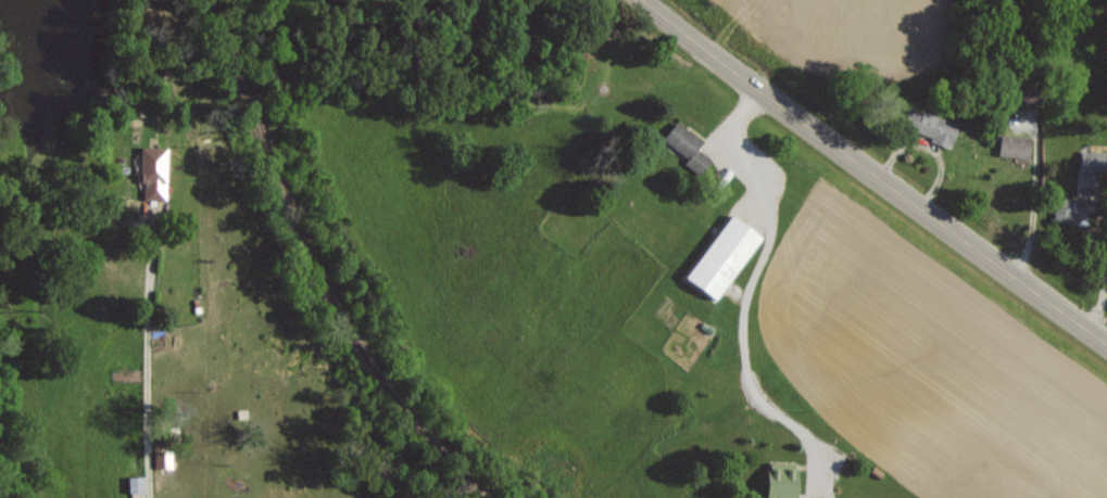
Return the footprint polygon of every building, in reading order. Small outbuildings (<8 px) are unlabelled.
[(952,147),(962,124),(919,106),(910,129),(952,147)] [(706,141),(679,120),(665,139),(689,157),(685,163),(701,175),(713,159),(699,149),(706,141)] [(1031,160),(1035,140),(1004,134),(1000,155),(1031,160)] [(143,147),(144,200),(170,199),(169,147),(143,147)] [(1082,149),(1077,198),(1060,196),(1058,221),(1089,224),(1092,193),(1098,193),(1100,177),(1106,177),(1106,152),(1082,149)] [(724,299),(764,233),(732,214),(691,280),(724,299)] [(174,467),(173,451),(156,451),(156,468),(174,467)] [(801,464),(771,462),(769,497),(799,497),(801,464)] [(130,477),(131,493),(147,492),(147,476),(130,477)]
